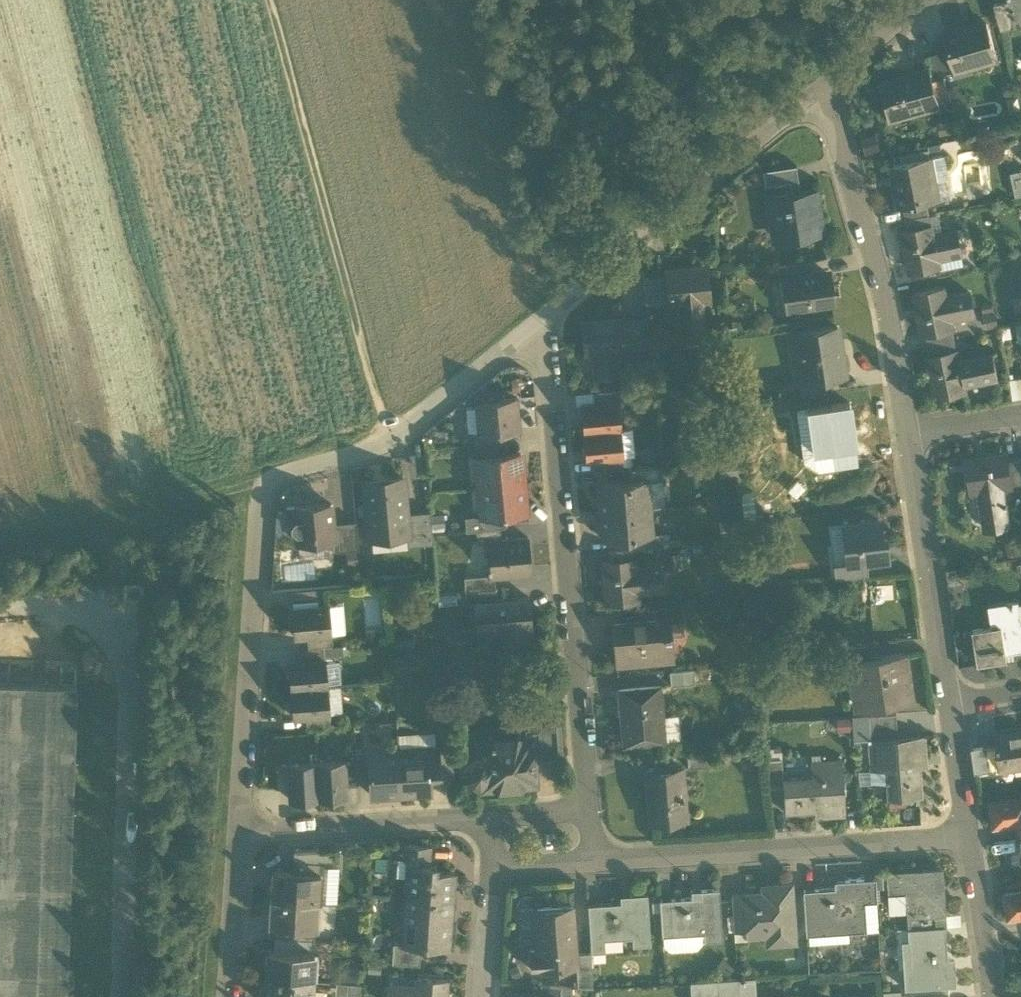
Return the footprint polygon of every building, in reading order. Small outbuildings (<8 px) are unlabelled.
[(1002,28),(1015,25),(1010,0),(1007,0),(995,3),(1002,28)] [(1020,23),(1020,0),(1010,0),(1015,25),(1020,23)] [(972,59),(974,68),(997,61),(987,24),(965,30),(964,26),(944,32),(947,42),(953,65),(972,59)] [(936,45),(939,54),(945,76),(955,73),(953,65),(947,42),(936,45)] [(934,79),(945,76),(939,54),(927,58),(929,68),(931,68),(934,79)] [(953,65),(955,73),(974,68),(972,59),(953,65)] [(918,104),(921,113),(942,108),(934,79),(931,68),(929,68),(910,74),(911,77),(878,86),(886,113),(918,104)] [(938,121),(940,134),(957,131),(956,119),(938,121)] [(860,137),(864,153),(879,149),(875,133),(860,137)] [(939,180),(927,182),(931,200),(953,196),(945,155),(934,157),(939,180)] [(895,186),(899,207),(903,206),(927,201),(931,200),(927,182),(939,180),(934,157),(896,164),(900,185),(895,186)] [(762,171),(764,184),(791,180),(797,179),(795,166),(762,171)] [(1016,197),(1020,196),(1020,169),(1011,171),(1016,197)] [(774,210),(778,239),(823,233),(816,188),(799,191),(793,192),(766,196),(768,211),(774,210)] [(903,206),(906,218),(929,213),(927,201),(903,206)] [(931,223),(929,213),(906,218),(908,228),(931,223)] [(903,229),(912,269),(939,263),(938,257),(962,252),(957,228),(934,233),(931,223),(908,228),(903,229)] [(938,257),(939,263),(940,268),(964,263),(962,252),(938,257)] [(777,264),(779,277),(782,276),(787,275),(787,274),(811,270),(809,259),(777,264)] [(678,302),(681,329),(704,327),(701,299),(710,298),(707,269),(666,273),(667,280),(669,303),(678,302)] [(787,275),(792,307),(833,301),(828,272),(811,274),(811,270),(787,274),(787,275)] [(787,308),(792,307),(787,275),(782,276),(787,308)] [(643,282),(645,306),(669,303),(667,280),(643,282)] [(917,294),(925,333),(928,332),(953,328),(951,317),(976,312),(971,291),(948,296),(946,288),(917,294)] [(984,312),(986,328),(998,325),(995,310),(984,312)] [(594,351),(596,375),(619,373),(617,350),(627,349),(624,325),(624,318),(583,322),(586,352),(594,351)] [(624,325),(627,349),(649,347),(647,323),(624,325)] [(803,379),(803,380),(830,376),(844,374),(837,326),(796,332),(796,335),(800,335),(803,351),(799,352),(803,379)] [(704,327),(681,329),(683,342),(705,340),(704,327)] [(928,332),(930,343),(956,338),(953,328),(928,332)] [(958,351),(956,338),(930,343),(933,356),(958,351)] [(929,357),(936,397),(966,392),(964,382),(999,376),(995,353),(960,360),(958,351),(933,356),(929,357)] [(797,380),(800,395),(832,390),(830,376),(803,380),(803,379),(797,380)] [(1011,379),(1014,399),(1020,397),(1020,377),(1011,379)] [(592,390),(594,402),(617,400),(616,388),(592,390)] [(575,404),(581,403),(594,402),(592,390),(574,392),(575,404)] [(480,430),(480,432),(499,430),(515,428),(514,411),(516,411),(515,397),(497,398),(495,395),(489,396),(486,399),(485,399),(485,406),(477,406),(480,430)] [(622,456),(620,428),(617,400),(594,402),(581,403),(584,431),(586,459),(599,458),(622,456)] [(855,445),(849,401),(808,407),(809,409),(815,450),(815,451),(830,448),(855,445)] [(815,450),(809,409),(797,411),(803,452),(815,450)] [(631,427),(620,428),(622,456),(634,455),(631,427)] [(473,430),(474,444),(500,442),(499,430),(480,432),(480,430),(473,430)] [(501,454),(500,442),(474,444),(476,458),(480,457),(480,456),(501,454)] [(858,463),(855,445),(830,448),(832,467),(858,463)] [(815,450),(803,452),(804,459),(818,469),(832,467),(830,448),(815,451),(815,450)] [(480,457),(483,486),(517,483),(523,482),(520,452),(501,454),(480,456),(480,457)] [(982,490),(988,528),(1008,525),(1002,486),(1012,485),(1008,461),(1007,455),(969,462),(973,491),(982,490)] [(599,458),(600,470),(624,468),(622,456),(599,458)] [(719,476),(738,475),(736,458),(718,460),(719,476)] [(1020,483),(1020,465),(1020,459),(1008,461),(1012,485),(1020,483)] [(646,478),(646,479),(658,478),(657,465),(628,468),(629,480),(646,478)] [(366,492),(370,535),(408,532),(406,513),(403,477),(365,480),(366,492)] [(651,532),(648,506),(646,479),(646,478),(629,480),(598,482),(600,510),(603,537),(633,535),(651,533),(651,532)] [(658,478),(646,479),(648,506),(664,504),(662,478),(658,478)] [(353,493),(366,492),(365,480),(352,481),(353,493)] [(518,494),(517,483),(483,486),(485,514),(485,515),(506,513),(506,514),(525,512),(523,493),(518,494)] [(744,520),(756,519),(753,493),(741,494),(744,520)] [(297,532),(298,542),(332,539),(334,539),(332,523),(330,503),(295,507),(296,519),(292,524),(292,528),(297,532)] [(408,532),(409,545),(432,543),(430,511),(406,513),(408,532)] [(480,514),(481,529),(500,527),(507,526),(506,514),(506,513),(485,515),(485,514),(480,514)] [(719,520),(721,540),(744,538),(742,518),(719,520)] [(847,561),(847,563),(864,560),(887,558),(884,534),(880,534),(879,519),(864,521),(862,519),(859,522),(843,524),(843,525),(847,561)] [(332,539),(333,551),(358,549),(356,521),(332,523),(334,539),(332,539)] [(847,561),(843,525),(831,527),(835,563),(847,561)] [(501,538),(500,527),(481,529),(476,529),(477,541),(487,540),(501,539),(501,538)] [(633,535),(634,547),(663,545),(662,531),(651,532),(651,533),(633,535)] [(490,574),(490,576),(494,576),(531,573),(528,536),(501,538),(501,539),(487,540),(489,565),(487,565),(488,569),(490,569),(490,574)] [(635,558),(634,547),(610,549),(611,561),(635,558)] [(661,552),(663,568),(684,566),(683,550),(661,552)] [(605,561),(609,600),(638,597),(637,590),(661,588),(659,566),(636,568),(635,558),(611,561),(605,561)] [(835,563),(837,578),(866,574),(864,560),(847,563),(847,561),(835,563)] [(464,576),(465,590),(495,587),(494,576),(490,576),(490,574),(464,576)] [(496,599),(495,587),(465,590),(464,590),(466,604),(473,603),(473,601),(496,599)] [(291,590),(292,602),(320,600),(319,588),(291,590)] [(500,643),(500,645),(532,642),(528,596),(496,599),(473,601),(473,603),(476,632),(503,629),(504,643),(500,643)] [(978,663),(1008,659),(1006,649),(1020,646),(1020,618),(1018,601),(997,604),(1000,626),(973,630),(978,663)] [(292,607),(295,636),(307,635),(331,633),(328,604),(292,607)] [(669,619),(669,621),(682,620),(681,606),(656,608),(657,620),(669,619)] [(613,623),(617,663),(672,658),(670,631),(669,621),(669,619),(657,620),(613,623)] [(682,620),(669,621),(670,631),(683,630),(682,620)] [(307,635),(308,647),(332,645),(331,633),(307,635)] [(832,647),(835,664),(850,662),(849,661),(866,658),(864,644),(832,647)] [(300,648),(301,660),(325,658),(324,646),(300,648)] [(858,688),(860,704),(909,696),(902,652),(866,658),(849,661),(850,662),(854,689),(858,688)] [(289,661),(291,689),(327,686),(325,658),(301,660),(289,661)] [(669,670),(670,683),(694,681),(693,668),(669,670)] [(76,685),(0,682),(0,996),(66,996),(76,685)] [(329,714),(327,686),(291,689),(293,717),(305,716),(329,714)] [(619,690),(624,745),(666,742),(666,739),(664,715),(662,687),(619,690)] [(873,731),(873,737),(883,736),(889,736),(897,735),(895,712),(868,714),(869,731),(873,731)] [(305,716),(306,728),(314,727),(330,726),(329,714),(305,716)] [(664,715),(666,739),(680,738),(678,714),(664,715)] [(873,731),(869,731),(868,714),(850,715),(851,729),(852,741),(867,740),(867,737),(873,737),(873,731)] [(851,729),(850,715),(835,716),(836,730),(851,729)] [(531,736),(533,761),(560,758),(557,722),(521,725),(522,737),(531,736)] [(397,748),(398,752),(426,751),(425,746),(435,745),(434,731),(410,732),(411,746),(397,748)] [(1001,768),(1020,765),(1020,731),(996,735),(997,743),(1001,768)] [(885,781),(887,797),(921,794),(918,755),(926,754),(925,733),(897,735),(889,736),(892,777),(885,778),(885,781)] [(469,769),(471,789),(512,785),(513,787),(535,785),(533,761),(531,736),(522,737),(507,738),(507,739),(479,742),(480,756),(487,762),(483,766),(478,765),(474,766),(469,769)] [(884,758),(885,778),(892,777),(889,736),(883,736),(873,737),(867,737),(867,740),(869,759),(884,758)] [(985,745),(989,770),(1001,768),(997,743),(985,745)] [(428,751),(429,772),(452,770),(450,744),(435,745),(425,746),(426,751),(428,751)] [(976,772),(989,770),(985,745),(972,747),(976,772)] [(765,760),(781,758),(780,746),(764,748),(765,760)] [(355,761),(357,777),(369,776),(367,754),(369,754),(369,749),(354,751),(355,761)] [(686,752),(687,768),(716,765),(715,750),(686,752)] [(428,751),(426,751),(398,752),(400,792),(430,790),(429,772),(428,751)] [(370,794),(400,792),(398,752),(369,754),(367,754),(369,776),(370,794)] [(765,760),(768,787),(783,786),(783,779),(781,758),(765,760)] [(823,808),(824,816),(846,814),(841,758),(819,761),(820,780),(801,782),(801,777),(783,779),(783,786),(786,812),(816,809),(823,808)] [(884,758),(869,759),(870,769),(858,770),(859,783),(885,781),(885,778),(884,758)] [(344,759),(316,761),(317,797),(345,795),(345,785),(344,761),(344,759)] [(289,799),(317,797),(316,761),(288,763),(289,786),(289,799)] [(344,761),(345,785),(357,784),(357,777),(355,761),(344,761)] [(813,776),(801,777),(801,782),(820,780),(819,761),(811,761),(813,776)] [(276,763),(277,787),(289,786),(288,763),(276,763)] [(646,771),(650,821),(686,818),(682,768),(646,771)] [(988,799),(993,828),(1020,823),(1020,822),(995,826),(991,800),(1017,796),(1020,795),(1020,793),(988,799)] [(991,800),(995,826),(1020,822),(1020,821),(1019,809),(1017,796),(991,800)] [(416,863),(427,864),(428,846),(397,844),(396,859),(407,859),(417,860),(416,863)] [(320,863),(333,864),(334,847),(293,850),(293,861),(320,863)] [(407,859),(406,874),(416,875),(416,863),(417,860),(407,859)] [(272,869),(271,897),(318,900),(320,863),(293,861),(292,870),(272,869)] [(406,874),(404,896),(451,899),(453,872),(434,871),(435,864),(427,864),(416,863),(416,875),(406,874)] [(338,866),(322,865),(321,897),(337,898),(338,866)] [(906,898),(907,915),(935,914),(945,913),(944,891),(940,892),(939,870),(943,869),(943,867),(888,870),(889,892),(906,891),(906,898)] [(845,922),(846,930),(864,928),(861,877),(843,878),(844,886),(814,888),(817,924),(845,922)] [(775,925),(775,934),(794,933),(791,881),(772,882),(773,890),(743,892),(745,927),(775,925)] [(703,930),(703,938),(722,937),(719,886),(701,887),(701,894),(671,896),(673,932),(703,930)] [(803,889),(805,924),(817,924),(814,888),(803,889)] [(631,934),(632,942),(650,941),(647,890),(629,892),(629,899),(600,901),(603,936),(631,934)] [(1009,917),(1020,916),(1020,890),(1005,893),(1009,917)] [(889,899),(906,898),(906,891),(889,892),(889,899)] [(731,893),(733,928),(745,927),(743,892),(731,893)] [(1009,917),(1005,893),(1003,893),(1007,919),(1020,917),(1020,916),(1009,917)] [(448,946),(451,899),(404,896),(403,918),(408,918),(407,944),(420,945),(448,946)] [(659,897),(661,933),(673,932),(671,896),(659,897)] [(316,928),(318,900),(271,897),(269,925),(275,925),(313,928),(316,928)] [(587,902),(589,937),(603,936),(600,901),(587,902)] [(530,950),(532,969),(575,966),(574,954),(574,947),(572,925),(575,925),(574,905),(536,908),(539,949),(530,950)] [(907,915),(908,927),(936,925),(935,914),(907,915)] [(945,924),(936,925),(908,927),(909,939),(945,937),(945,924)] [(275,925),(274,937),(313,940),(313,928),(275,925)] [(312,952),(313,940),(274,937),(273,950),(312,952)] [(903,970),(904,987),(954,983),(953,967),(947,967),(945,937),(909,939),(911,970),(903,970)] [(391,962),(419,964),(420,945),(407,944),(401,943),(401,941),(392,941),(391,962)] [(266,949),(264,976),(310,980),(312,952),(273,950),(266,949)] [(576,986),(592,987),(590,953),(574,954),(575,966),(576,986)] [(310,980),(264,976),(262,996),(309,996),(310,980)] [(445,979),(415,977),(414,985),(387,983),(386,996),(444,996),(445,979)] [(724,978),(726,996),(738,996),(736,977),(724,978)] [(713,979),(714,996),(726,996),(724,978),(713,979)] [(701,980),(702,996),(714,996),(713,979),(701,980)] [(701,980),(689,980),(690,996),(702,996),(701,980)]
